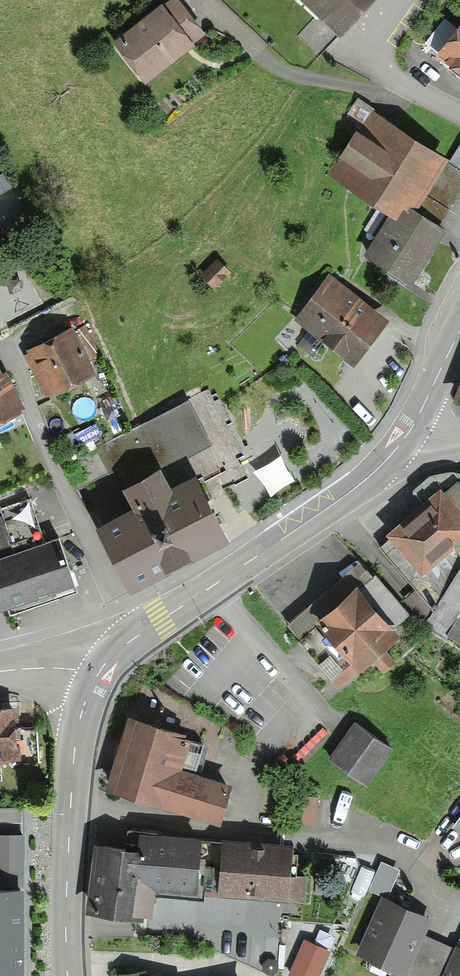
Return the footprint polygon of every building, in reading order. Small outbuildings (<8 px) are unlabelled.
[(332,34),(366,0),(299,0),(332,34)] [(113,51),(140,85),(195,40),(167,6),(113,51)] [(459,75),(459,26),(457,24),(434,56),(459,75)] [(361,257),(397,283),(433,233),(424,226),(456,181),(373,122),(334,176),(390,216),(361,257)] [(198,280),(206,287),(219,273),(211,266),(198,280)] [(298,320),(344,360),(372,327),(327,287),(298,320)] [(21,353),(44,399),(95,374),(73,328),(21,353)] [(23,415),(21,411),(26,409),(7,371),(3,373),(1,366),(0,366),(0,427),(23,415)] [(188,399),(97,446),(120,490),(211,443),(188,399)] [(134,511),(95,530),(129,595),(228,544),(196,480),(171,492),(161,473),(125,492),(134,511)] [(443,494),(459,513),(459,484),(458,482),(443,494)] [(422,578),(457,547),(459,550),(459,513),(443,494),(440,491),(385,536),(390,541),(422,578)] [(0,519),(0,611),(9,608),(11,613),(75,591),(57,539),(44,543),(40,531),(28,499),(1,509),(4,518),(0,519)] [(390,541),(381,548),(435,611),(459,569),(459,550),(457,547),(422,578),(390,541)] [(289,626),(301,640),(316,627),(314,625),(356,589),(369,578),(358,565),(289,626)] [(435,611),(427,625),(459,646),(459,569),(435,611)] [(369,578),(356,589),(391,630),(409,615),(374,575),(369,578)] [(356,589),(314,625),(316,627),(301,640),(298,642),(338,690),(356,674),(359,677),(374,665),(381,674),(394,663),(385,653),(400,641),(391,630),(356,589)] [(20,763),(18,709),(0,710),(0,764),(20,763)] [(188,737),(129,719),(106,790),(221,826),(233,786),(181,770),(190,743),(186,742),(188,737)] [(362,778),(385,749),(354,726),(332,755),(362,778)] [(451,827),(459,833),(459,815),(451,827)] [(0,835),(0,888),(24,888),(25,835),(0,835)] [(154,890),(194,894),(199,843),(142,837),(140,855),(96,850),(89,915),(142,920),(142,916),(151,917),(154,890)] [(209,844),(206,897),(305,904),(306,879),(297,879),(299,857),(291,856),(292,845),(223,840),(223,845),(209,844)] [(400,870),(381,862),(369,890),(388,898),(400,870)] [(23,892),(0,892),(0,975),(23,975),(23,892)] [(432,920),(380,897),(354,956),(400,975),(406,975),(408,973),(425,935),(432,920)] [(455,950),(425,935),(408,973),(415,975),(443,975),(455,950)] [(287,975),(288,975),(318,975),(330,952),(304,940),(287,975)] [(456,947),(455,950),(443,975),(459,975),(459,949),(456,947)]
